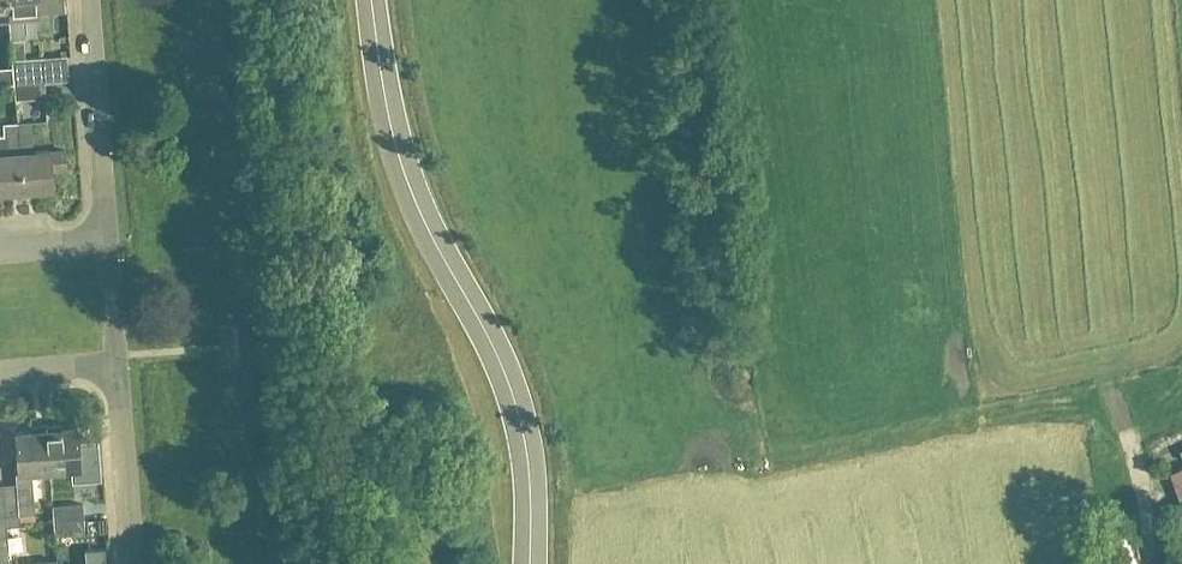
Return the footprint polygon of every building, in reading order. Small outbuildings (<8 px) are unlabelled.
[(9,14),(10,14),(9,0),(0,0),(0,15),(9,14)] [(10,14),(9,14),(12,42),(26,41),(24,13),(41,11),(40,0),(9,0),(10,14)] [(15,86),(45,83),(43,59),(13,61),(15,86)] [(47,99),(45,83),(15,86),(16,101),(47,99)] [(49,101),(32,106),(41,141),(58,136),(49,101)] [(19,124),(24,189),(54,187),(53,170),(68,169),(66,150),(52,151),(52,150),(35,151),(33,122),(19,124)] [(19,124),(6,125),(7,135),(0,135),(0,191),(24,189),(19,124)] [(46,425),(50,472),(81,470),(78,428),(61,429),(61,424),(46,425)] [(33,474),(50,472),(46,425),(32,426),(32,431),(16,433),(19,473),(17,474),(17,485),(3,486),(5,516),(20,514),(21,523),(36,522),(33,474)] [(1168,507),(1181,539),(1181,502),(1168,507)] [(54,522),(85,519),(84,504),(53,507),(54,522)] [(21,523),(20,514),(5,516),(6,526),(21,525),(21,523)] [(85,519),(54,522),(55,537),(86,535),(85,519)]
